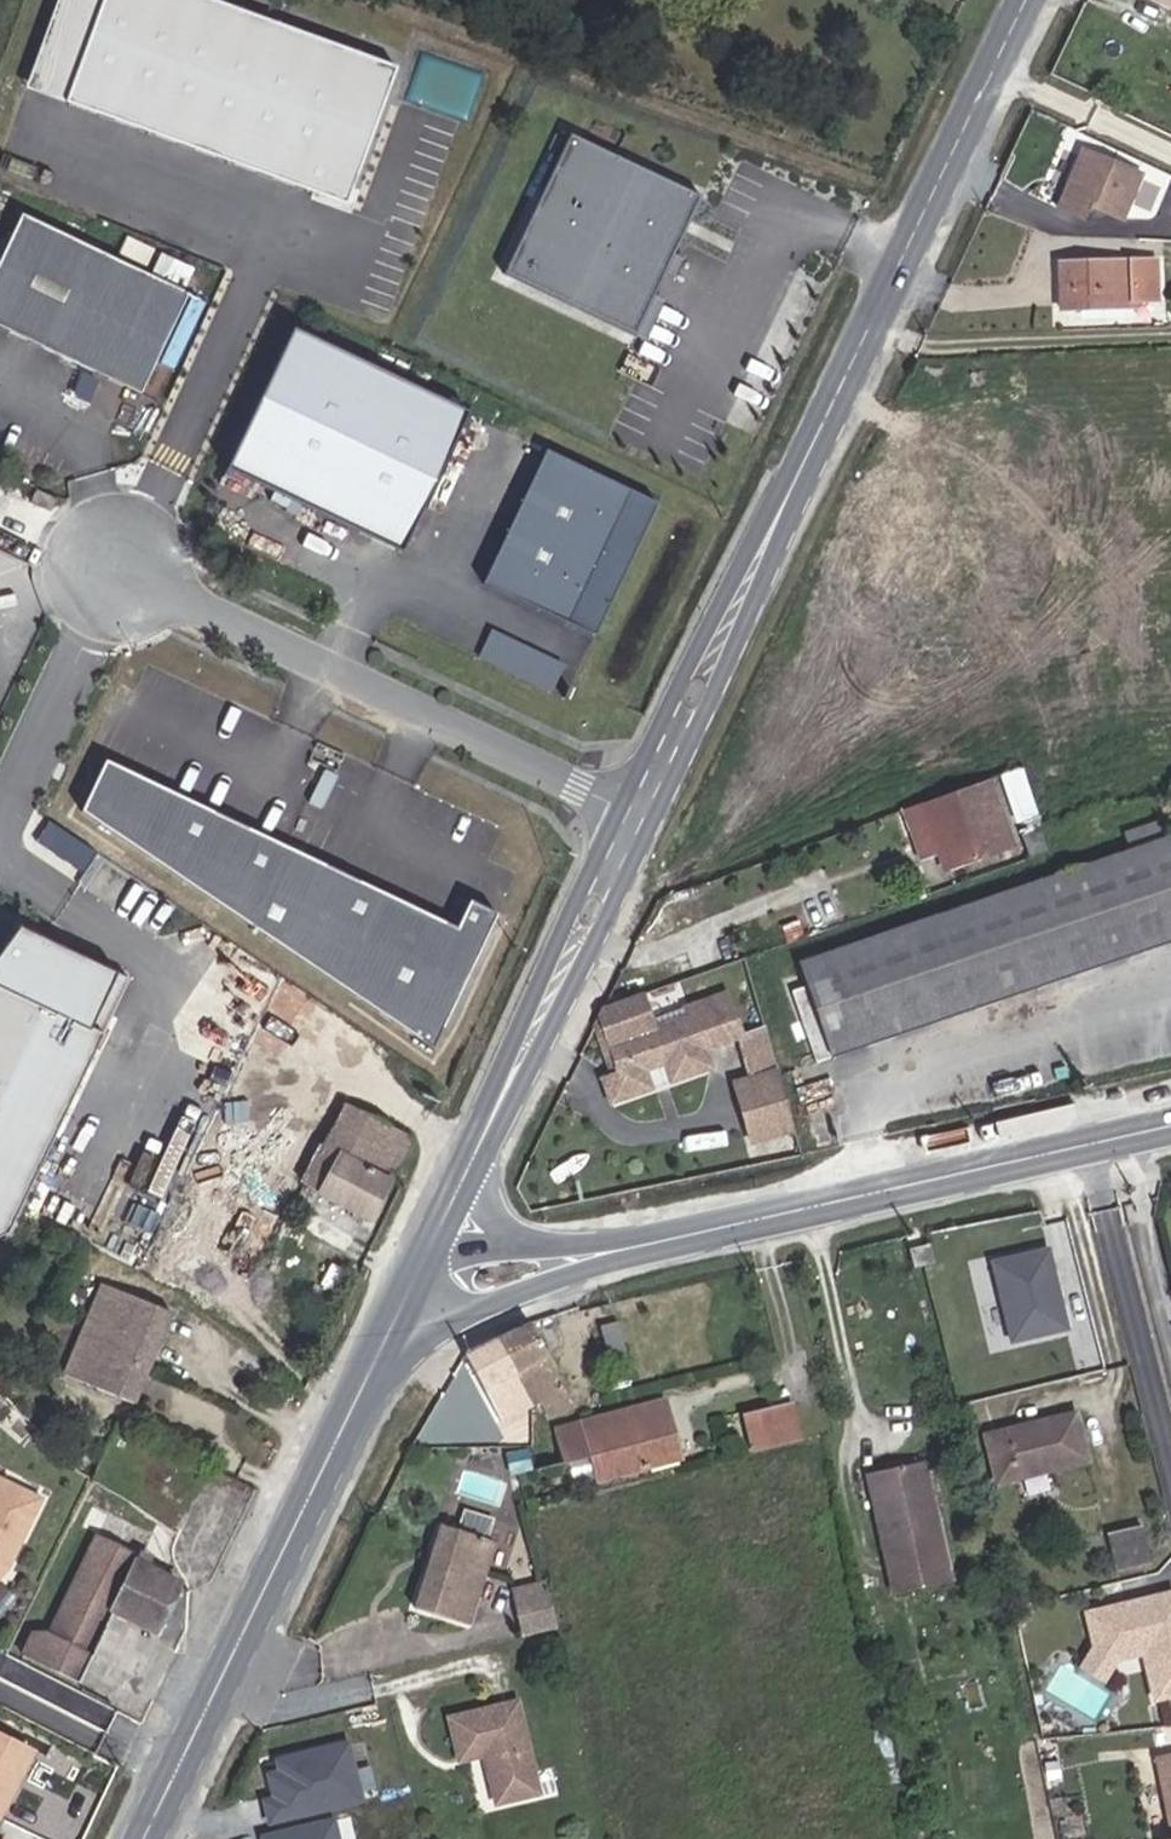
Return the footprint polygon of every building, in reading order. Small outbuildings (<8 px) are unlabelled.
[(25,92),(350,197),(396,57),(219,0),(55,0),(25,92)] [(701,196),(570,134),(502,275),(634,338),(701,196)] [(1132,168),(1086,148),(1064,204),(1085,211),(1091,199),(1115,209),(1132,168)] [(1157,211),(1170,181),(1170,177),(1159,171),(1143,205),(1157,211)] [(187,303),(26,214),(0,262),(0,327),(134,401),(187,303)] [(1159,260),(1064,263),(1066,306),(1134,304),(1134,301),(1160,300),(1159,260)] [(402,552),(469,413),(293,329),(227,468),(402,552)] [(675,522),(563,469),(500,602),(612,655),(675,522)] [(50,510),(56,497),(37,487),(30,501),(50,510)] [(572,700),(584,674),(514,641),(501,667),(572,700)] [(83,811),(434,1048),(497,913),(470,900),(457,928),(106,761),(83,811)] [(1023,822),(1006,770),(993,775),(1009,827),(1023,822)] [(993,775),(924,800),(947,868),(972,859),(966,842),(1009,827),(993,775)] [(803,961),(833,1052),(1170,937),(1170,837),(1169,837),(1163,819),(1127,830),(1134,850),(803,961)] [(1053,849),(1044,822),(1025,829),(1033,855),(1053,849)] [(8,1234),(130,980),(19,924),(17,925),(0,949),(0,1237),(8,1234)] [(658,1028),(645,990),(609,1002),(603,1015),(624,1080),(602,1086),(607,1103),(654,1087),(648,1069),(670,1061),(676,1079),(715,1066),(708,1047),(736,1037),(747,1034),(733,992),(690,1006),(694,1015),(699,1029),(663,1042),(658,1028)] [(658,1028),(663,1042),(699,1029),(694,1015),(658,1028)] [(749,1080),(780,1071),(767,1027),(747,1034),(736,1037),(749,1080)] [(797,1129),(780,1071),(749,1080),(733,1085),(750,1143),(797,1129)] [(197,1085),(166,1158),(186,1166),(217,1093),(197,1085)] [(280,1168),(307,1183),(324,1193),(343,1156),(390,1182),(392,1178),(414,1137),(332,1093),(308,1133),(307,1135),(301,1132),(280,1168)] [(238,1142),(262,1156),(279,1126),(255,1113),(238,1142)] [(343,1156),(324,1193),(371,1220),(390,1182),(343,1156)] [(989,1346),(1044,1333),(1026,1254),(971,1267),(989,1346)] [(103,1284),(62,1375),(128,1405),(169,1314),(103,1284)] [(620,1322),(600,1326),(607,1359),(627,1354),(620,1322)] [(573,1406),(529,1323),(494,1343),(530,1407),(540,1403),(550,1418),(573,1406)] [(530,1407),(494,1343),(467,1358),(503,1422),(530,1407)] [(666,1399),(581,1420),(591,1455),(597,1482),(680,1459),(666,1399)] [(745,1417),(754,1452),(800,1440),(790,1405),(745,1417)] [(1074,1414),(983,1437),(994,1485),(1086,1462),(1074,1414)] [(591,1455),(581,1420),(554,1427),(563,1463),(591,1455)] [(531,1448),(512,1453),(517,1473),(536,1468),(531,1448)] [(924,1460),(864,1474),(893,1595),(950,1581),(924,1460)] [(7,1569),(12,1572),(46,1503),(2,1481),(0,1484),(0,1578),(7,1569)] [(455,1537),(437,1532),(427,1569),(433,1570),(430,1579),(424,1577),(414,1615),(467,1631),(491,1547),(483,1545),(489,1525),(461,1517),(455,1537)] [(1141,1524),(1107,1533),(1116,1570),(1150,1561),(1141,1524)] [(138,1555),(98,1535),(95,1534),(49,1628),(33,1633),(21,1656),(78,1683),(112,1614),(156,1634),(181,1584),(148,1567),(153,1557),(140,1550),(138,1555)] [(551,1601),(547,1583),(514,1591),(519,1609),(551,1601)] [(1151,1602),(1153,1609),(1170,1604),(1170,1605),(1170,1596),(1151,1602)] [(519,1609),(525,1636),(557,1628),(551,1601),(519,1609)] [(1170,1698),(1170,1605),(1170,1604),(1153,1609),(1151,1602),(1093,1616),(1102,1650),(1120,1661),(1149,1653),(1161,1700),(1170,1698)] [(1109,1679),(1120,1661),(1102,1650),(1091,1668),(1109,1679)] [(122,1690),(89,1673),(81,1689),(115,1706),(122,1690)] [(533,1793),(514,1701),(444,1716),(453,1758),(483,1752),(485,1761),(480,1762),(489,1802),(533,1793)] [(352,1739),(258,1761),(272,1822),(367,1800),(352,1739)] [(1162,1758),(1170,1810),(1170,1756),(1162,1758)] [(337,1814),(259,1831),(261,1838),(342,1838),(337,1814)]
